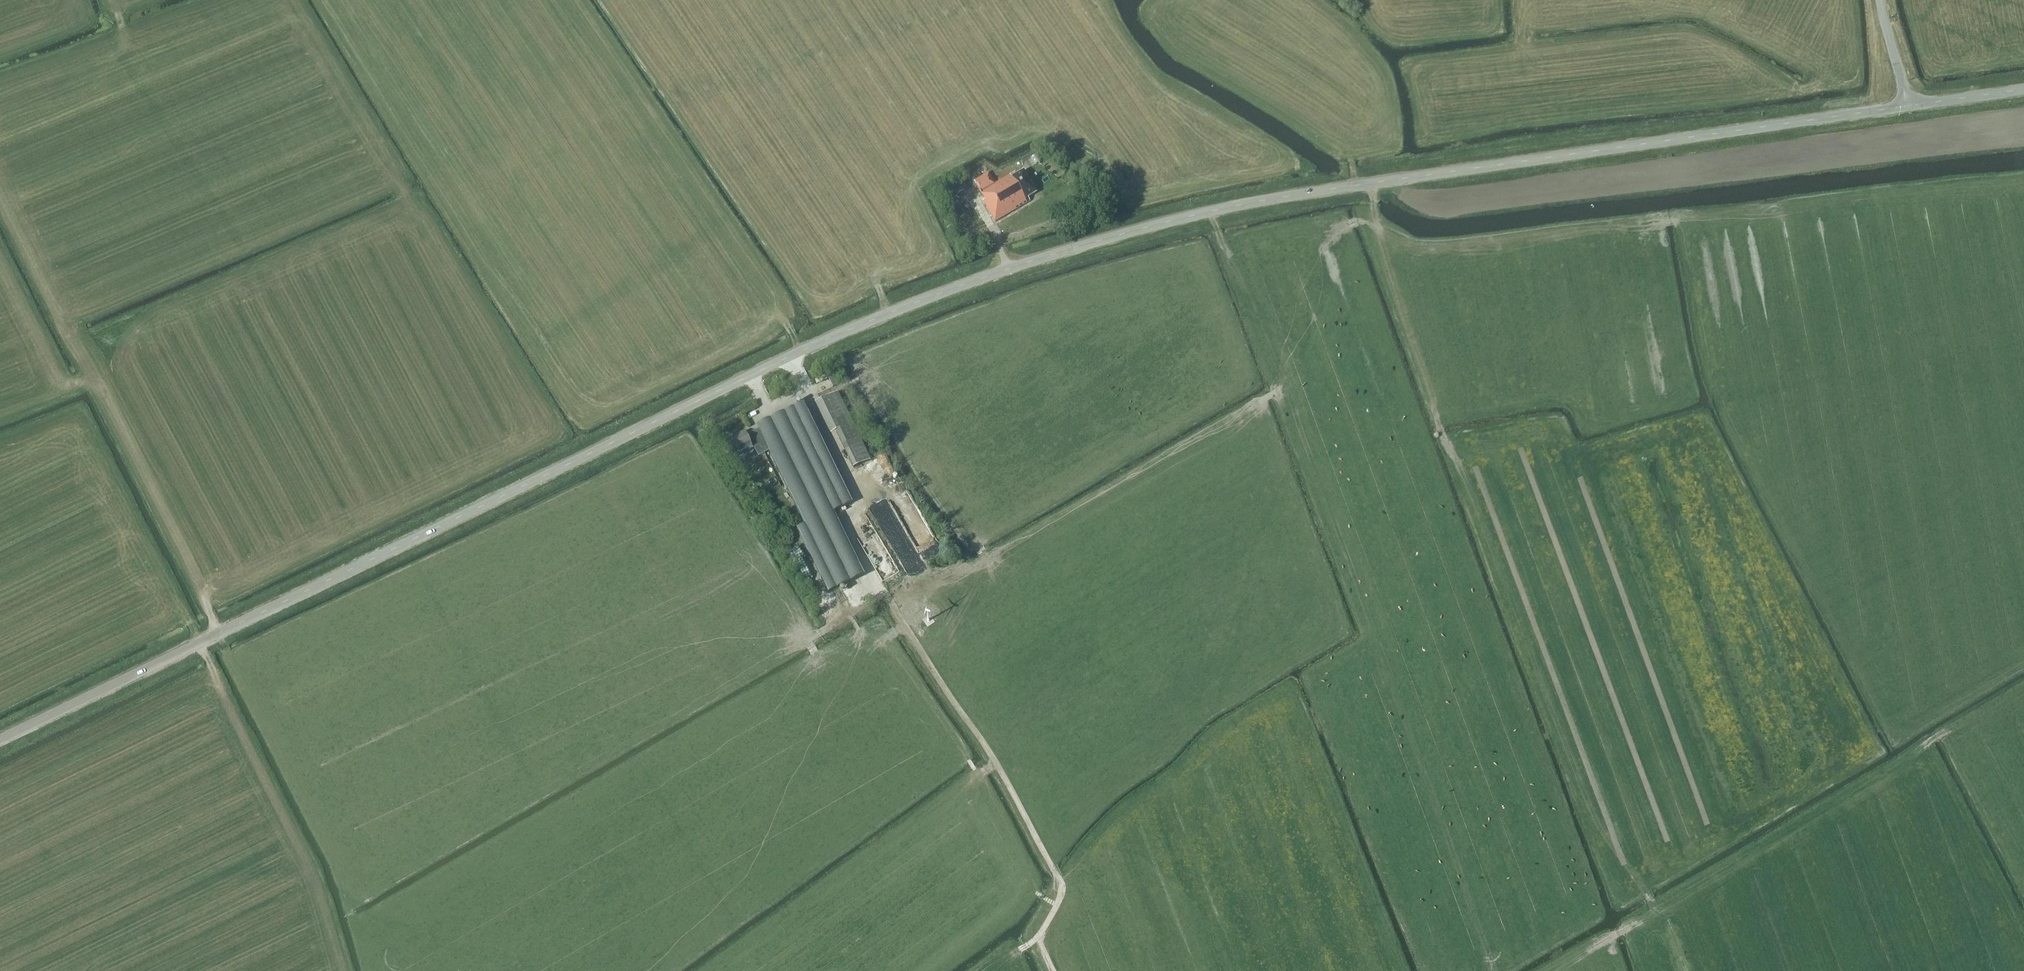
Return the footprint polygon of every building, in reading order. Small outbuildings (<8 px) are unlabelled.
[(1019,175),(1016,171),(1009,175),(1010,177),(995,186),(988,174),(974,182),(985,201),(983,202),(995,222),(1023,206),(1022,204),(1029,201),(1028,199),(1036,194),(1023,173),(1019,175)] [(958,195),(965,191),(960,181),(952,185),(958,195)] [(871,459),(838,391),(816,402),(831,435),(837,432),(854,467),(871,459)] [(759,427),(761,431),(748,437),(746,432),(727,442),(734,457),(752,448),(753,449),(766,442),(807,525),(798,530),(828,593),(864,575),(833,512),(852,503),(805,408),(769,426),(767,423),(759,427)] [(864,572),(873,568),(859,537),(850,541),(864,572)]
